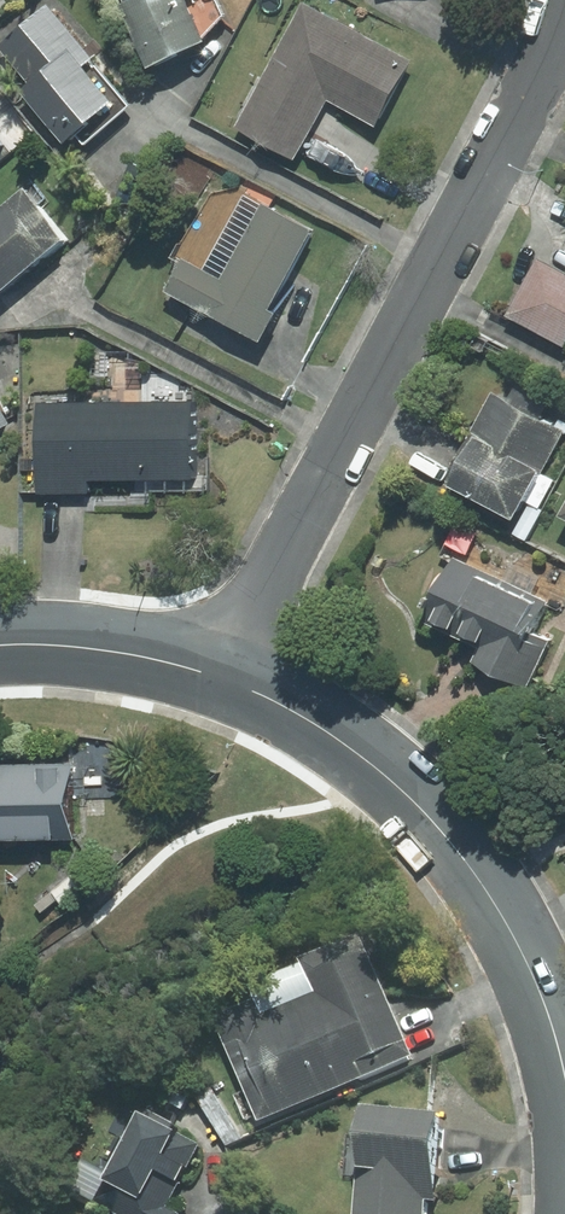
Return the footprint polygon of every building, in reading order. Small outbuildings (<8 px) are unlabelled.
[(170,62),(229,36),(225,28),(240,10),(234,0),(138,0),(170,62)] [(103,60),(108,54),(60,1),(8,43),(42,82),(36,87),(84,140),(138,95),(103,60)] [(389,125),(421,58),(309,1),(247,124),(308,156),(337,100),(389,125)] [(0,117),(0,162),(23,143),(0,117)] [(36,182),(0,213),(0,301),(3,305),(83,237),(36,182)] [(287,306),(327,228),(275,202),(236,274),(195,254),(177,288),(281,338),(295,311),(287,306)] [(564,347),(564,276),(535,261),(502,320),(563,352),(564,347)] [(0,382),(0,431),(20,421),(0,382)] [(564,433),(564,430),(489,392),(441,487),(513,523),(537,475),(542,477),(564,433)] [(100,492),(99,478),(204,477),(203,399),(44,401),(45,491),(100,492)] [(555,522),(564,527),(564,502),(555,522)] [(541,621),(547,603),(452,559),(420,627),(475,653),(469,666),(526,693),(557,628),(541,621)] [(0,761),(0,837),(84,835),(91,791),(83,758),(0,761)] [(421,1057),(370,934),(311,958),(324,991),(275,1011),(273,1012),(267,998),(225,1015),(268,1120),(421,1057)] [(455,1112),(382,1104),(375,1167),(368,1167),(363,1213),(432,1213),(434,1200),(445,1202),(455,1112)] [(122,1213),(125,1213),(187,1213),(190,1207),(162,1194),(172,1173),(189,1182),(197,1167),(180,1159),(196,1128),(149,1105),(113,1177),(135,1188),(122,1213)]
